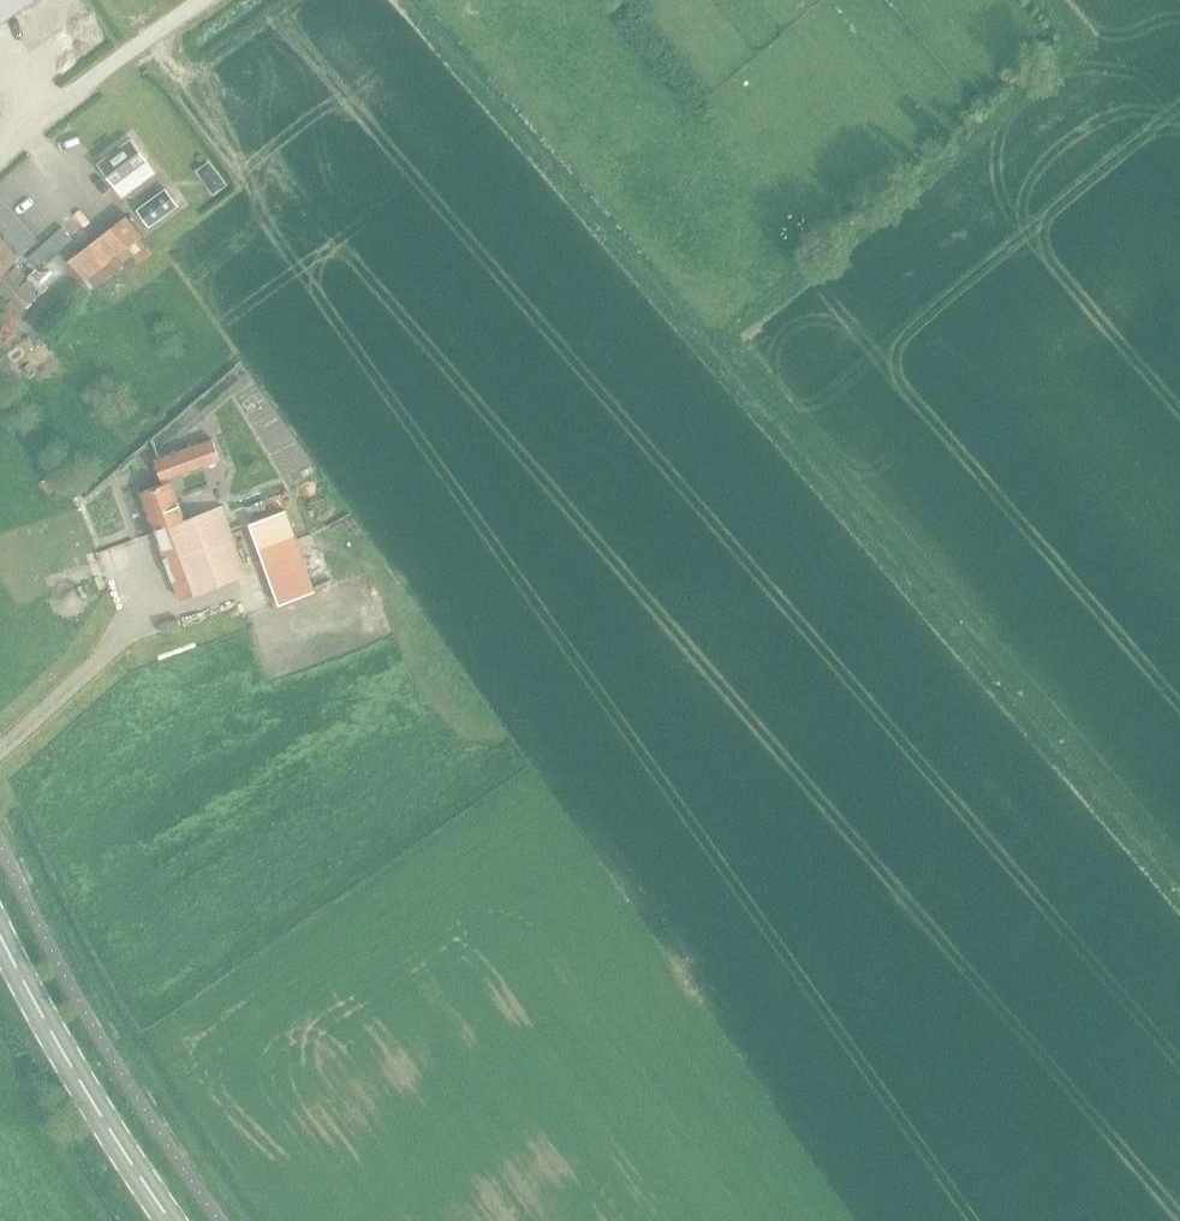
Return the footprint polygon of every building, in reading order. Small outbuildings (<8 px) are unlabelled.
[(30,0),(0,0),(0,22),(30,0)] [(131,137),(97,162),(113,184),(116,183),(124,195),(156,172),(131,137)] [(167,189),(138,210),(149,226),(178,205),(167,189)] [(15,313),(45,287),(32,273),(27,277),(13,262),(36,242),(0,201),(0,296),(15,313)] [(110,228),(66,262),(82,282),(88,290),(132,256),(138,263),(139,265),(152,255),(151,254),(140,239),(143,237),(127,215),(110,228)] [(27,259),(38,271),(72,241),(62,229),(27,259)] [(163,483),(141,491),(154,527),(179,599),(246,575),(222,506),(184,520),(170,481),(168,477),(220,458),(212,438),(154,459),(161,479),(162,479),(163,483)] [(250,519),(259,543),(295,530),(286,506),(250,519)] [(116,530),(106,535),(118,561),(129,556),(116,530)] [(259,543),(280,600),(316,587),(295,530),(259,543)]
